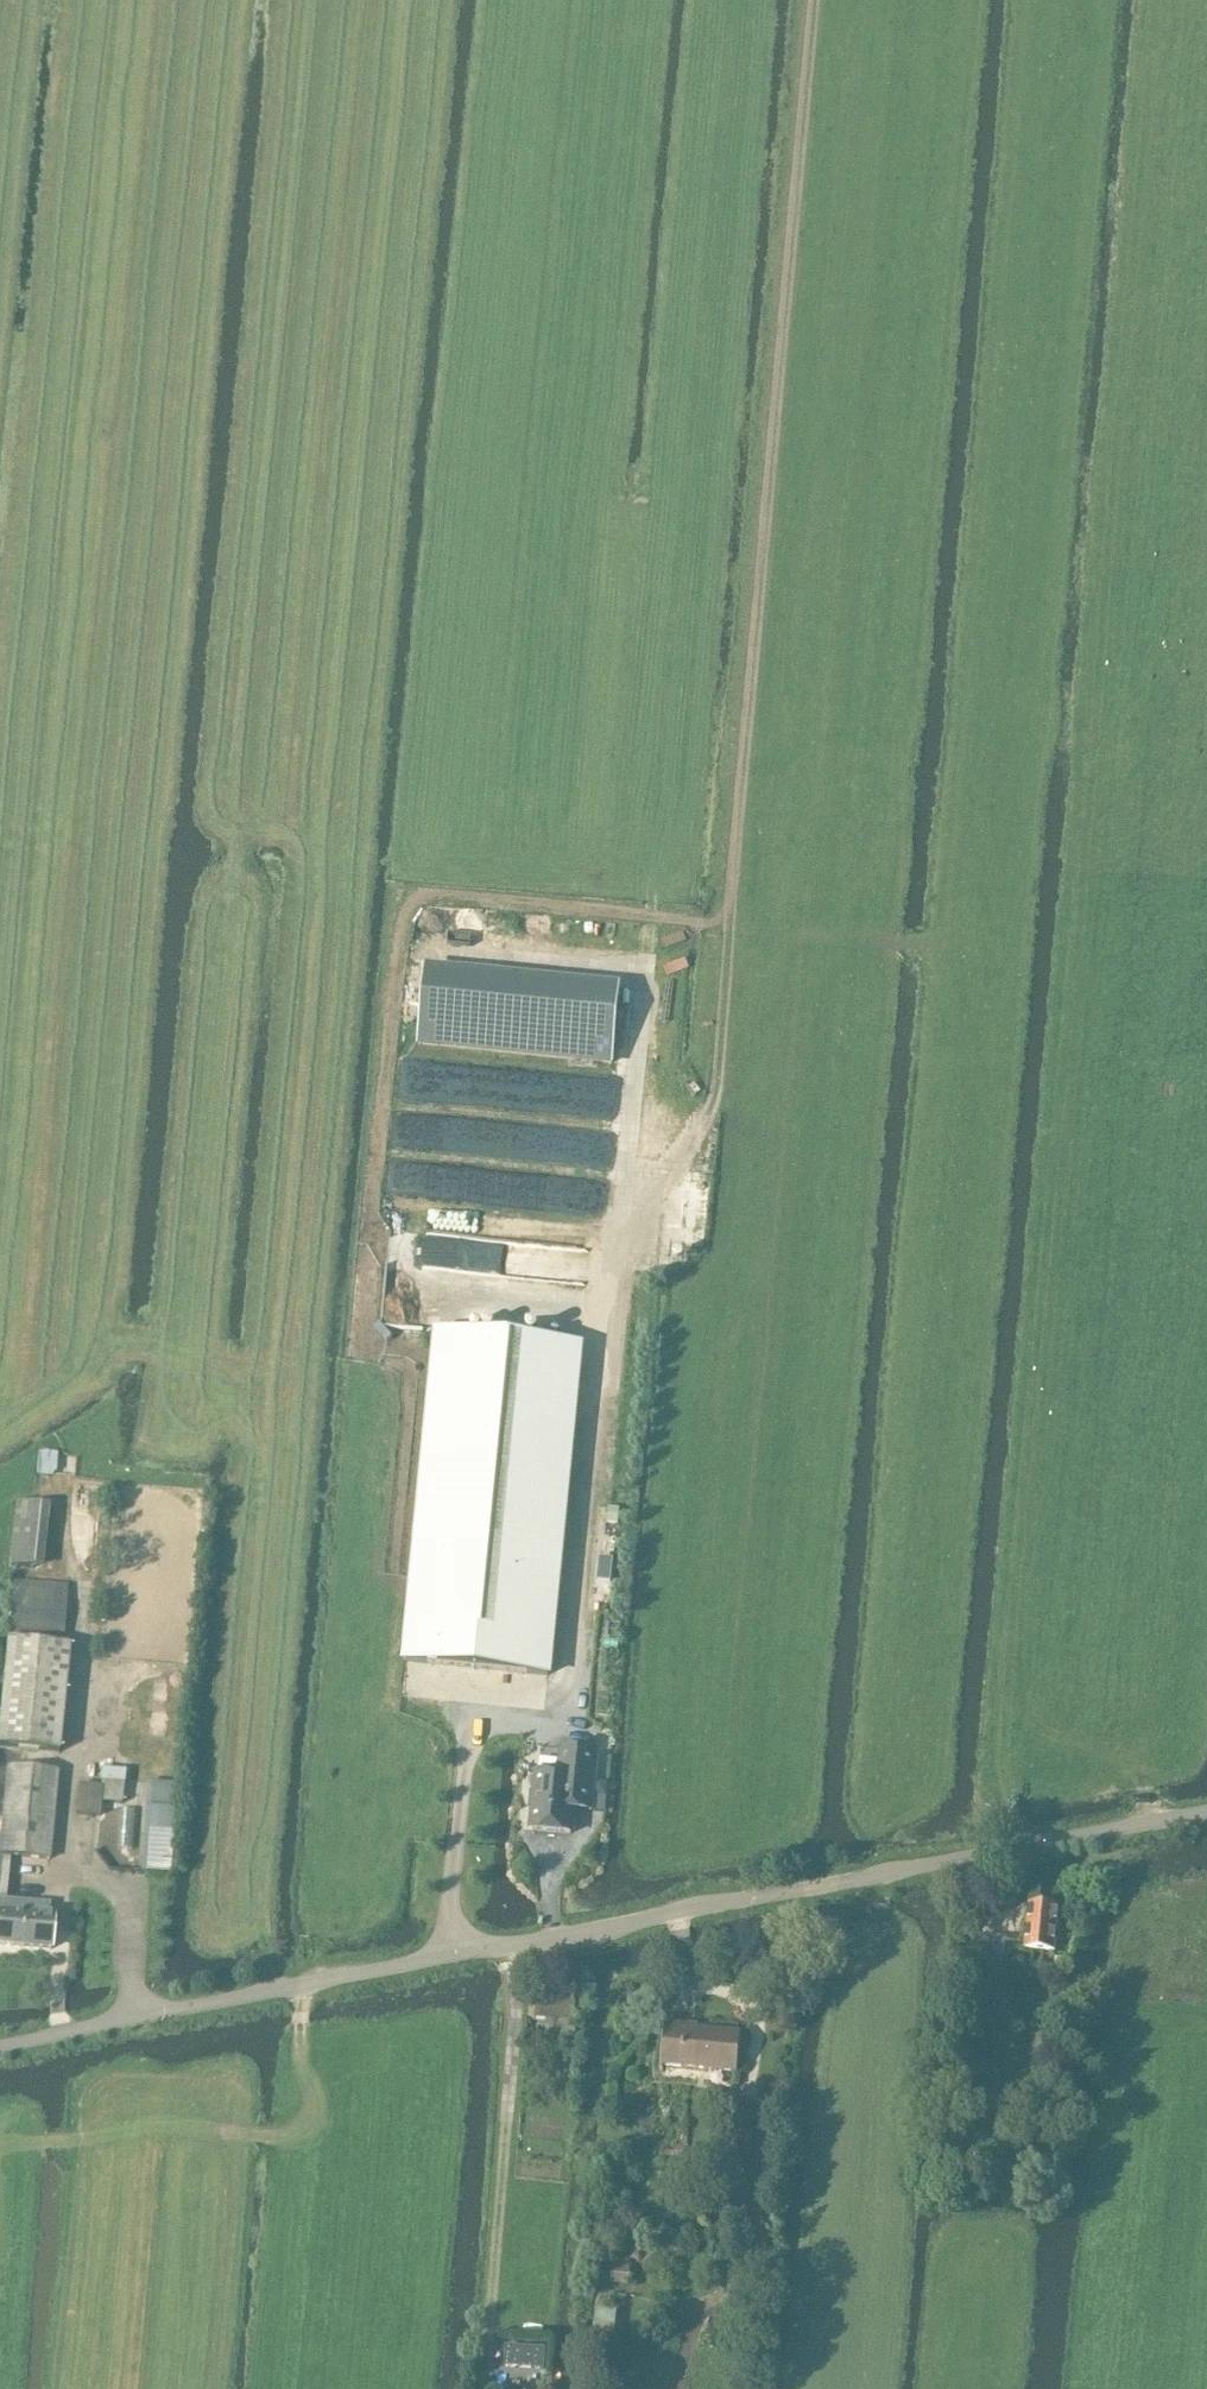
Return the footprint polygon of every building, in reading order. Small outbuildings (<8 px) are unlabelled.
[(427,969),(420,1045),(611,1064),(618,988),(427,969)] [(489,1234),(485,1300),(553,1305),(560,1239),(489,1234)] [(438,1333),(405,1662),(527,1673),(559,1345),(438,1333)] [(37,1475),(50,1476),(55,1470),(57,1454),(39,1452),(37,1475)] [(14,1581),(10,1635),(62,1639),(67,1585),(14,1581)] [(0,1715),(0,1746),(58,1752),(69,1647),(7,1641),(0,1715)] [(531,1794),(529,1810),(535,1811),(533,1831),(570,1834),(574,1799),(592,1800),(597,1752),(561,1748),(559,1776),(538,1774),(536,1794),(531,1794)] [(7,1767),(0,1845),(0,1945),(51,1950),(54,1916),(49,1915),(50,1904),(5,1899),(9,1856),(48,1859),(57,1772),(7,1767)] [(101,1787),(100,1803),(101,1803),(123,1804),(125,1770),(102,1768),(101,1787)] [(151,1786),(146,1873),(170,1874),(175,1787),(175,1779),(152,1777),(151,1786)] [(1059,1909),(1029,1906),(1025,1951),(1055,1954),(1059,1909)] [(667,2025),(663,2066),(735,2072),(738,2034),(687,2030),(688,2027),(667,2025)] [(1025,2170),(1041,2171),(1042,2160),(1026,2159),(1025,2170)] [(613,2265),(611,2285),(629,2286),(631,2266),(613,2265)] [(506,2347),(504,2368),(544,2371),(546,2350),(506,2347)] [(507,2371),(506,2386),(543,2388),(549,2388),(550,2375),(545,2375),(507,2371)]
